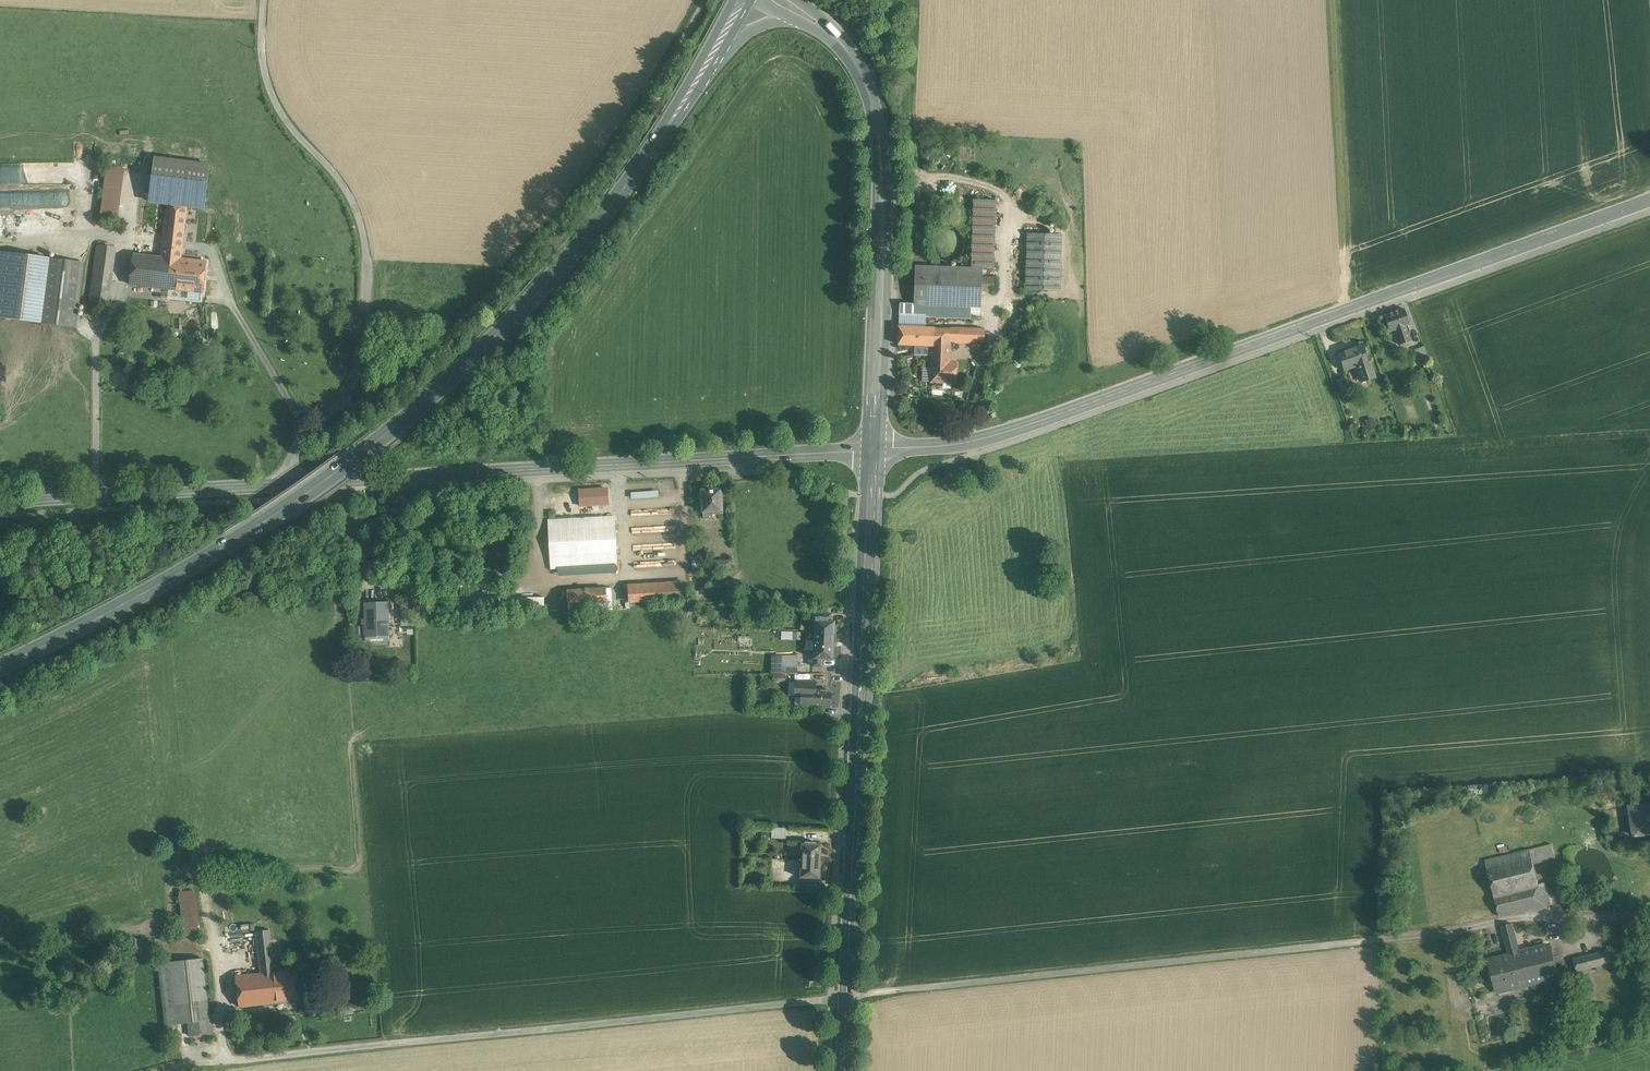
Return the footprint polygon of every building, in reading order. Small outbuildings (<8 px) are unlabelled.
[(209,165),(155,158),(150,201),(187,206),(204,208),(209,165)] [(122,168),(108,166),(101,219),(115,221),(122,168)] [(997,200),(974,199),(972,267),(994,268),(997,200)] [(187,206),(168,204),(162,257),(181,259),(187,206)] [(1061,235),(1028,234),(1026,289),(1060,290),(1061,235)] [(116,247),(97,244),(93,277),(111,279),(116,247)] [(1,252),(0,257),(0,317),(40,322),(48,258),(1,252)] [(162,257),(134,254),(130,284),(177,290),(181,259),(162,257)] [(181,259),(177,290),(203,293),(206,262),(204,261),(205,256),(203,254),(199,254),(197,255),(196,260),(181,259)] [(84,263),(48,258),(40,322),(76,327),(84,263)] [(981,269),(916,266),(914,304),(971,306),(980,307),(980,291),(981,277),(981,269)] [(111,279),(93,277),(90,302),(108,305),(111,279)] [(993,277),(981,277),(980,291),(993,291),(993,277)] [(914,304),(899,304),(899,315),(911,315),(970,317),(971,306),(914,304)] [(1403,308),(1383,315),(1389,332),(1394,330),(1399,345),(1411,340),(1405,326),(1409,324),(1403,308)] [(911,315),(899,315),(899,327),(910,327),(911,315)] [(910,327),(899,327),(898,345),(916,345),(932,346),(933,340),(933,328),(910,327)] [(950,329),(933,328),(933,340),(950,340),(950,329)] [(983,330),(950,329),(950,340),(983,342),(983,330)] [(950,340),(933,340),(932,346),(932,354),(931,381),(955,382),(956,363),(949,363),(950,340)] [(932,346),(916,345),(915,354),(932,354),(932,346)] [(1362,345),(1338,353),(1344,370),(1357,366),(1358,368),(1356,368),(1361,382),(1375,377),(1371,364),(1368,363),(1362,345)] [(1424,346),(1414,350),(1418,362),(1428,359),(1424,346)] [(1344,377),(1337,380),(1341,392),(1348,390),(1344,377)] [(1364,420),(1367,432),(1376,430),(1373,418),(1364,420)] [(607,488),(579,490),(580,505),(608,504),(607,488)] [(721,489),(701,490),(703,512),(703,518),(712,518),(712,513),(722,513),(721,489)] [(614,517),(587,518),(587,516),(576,517),(576,519),(548,520),(551,568),(617,564),(614,517)] [(731,560),(714,561),(715,570),(731,569),(731,560)] [(686,583),(627,586),(628,601),(687,598),(686,583)] [(588,603),(607,602),(606,588),(567,590),(568,604),(575,604),(588,603)] [(388,602),(376,603),(376,602),(375,602),(375,603),(365,603),(366,636),(389,636),(388,602)] [(401,603),(402,625),(411,625),(410,602),(401,603)] [(607,602),(588,603),(588,612),(608,611),(607,602)] [(832,613),(812,612),(811,624),(814,624),(814,631),(814,633),(834,634),(834,621),(831,621),(832,613)] [(702,614),(702,622),(713,622),(713,614),(702,614)] [(814,631),(806,631),(805,645),(833,646),(834,634),(814,633),(814,631)] [(833,646),(805,645),(805,650),(813,650),(813,658),(813,666),(822,667),(822,659),(833,659),(833,646)] [(782,666),(798,666),(797,655),(782,655),(782,666)] [(815,682),(796,681),(795,696),(801,696),(802,689),(815,690),(815,682)] [(815,690),(802,689),(801,696),(801,706),(830,707),(831,691),(815,690)] [(1630,806),(1634,835),(1649,833),(1649,803),(1630,806)] [(786,828),(772,827),(771,838),(786,839),(786,828)] [(816,842),(805,842),(804,844),(801,844),(801,860),(820,861),(821,845),(816,845),(816,842)] [(1552,844),(1530,849),(1532,857),(1534,864),(1556,858),(1552,844)] [(1530,849),(1486,860),(1488,868),(1532,857),(1530,849)] [(1532,857),(1488,868),(1494,895),(1518,890),(1539,884),(1534,864),(1532,857)] [(820,861),(801,860),(800,877),(819,878),(820,861)] [(1539,884),(1518,890),(1523,910),(1551,903),(1546,882),(1539,884)] [(193,890),(180,891),(184,936),(198,934),(193,890)] [(1518,890),(1494,895),(1499,915),(1523,910),(1518,890)] [(261,973),(274,972),(273,957),(271,940),(267,902),(216,908),(219,936),(256,932),(261,973)] [(1513,923),(1502,926),(1509,955),(1490,960),(1498,991),(1558,976),(1550,945),(1520,953),(1513,923)] [(271,940),(273,957),(282,956),(280,939),(271,940)] [(1630,958),(1627,945),(1622,946),(1625,959),(1630,958)] [(1617,948),(1608,950),(1611,962),(1620,960),(1617,948)] [(1608,950),(1574,958),(1577,971),(1611,962),(1608,950)] [(203,958),(158,963),(165,1025),(189,1022),(210,1020),(203,958)] [(297,969),(274,972),(278,1002),(301,1000),(297,969)] [(261,973),(236,976),(239,1006),(278,1002),(274,972),(261,973)] [(210,1020),(189,1022),(190,1036),(211,1033),(210,1020)] [(1500,1022),(1496,1034),(1508,1037),(1511,1025),(1500,1022)] [(1527,1042),(1519,1044),(1520,1051),(1529,1049),(1527,1042)]
